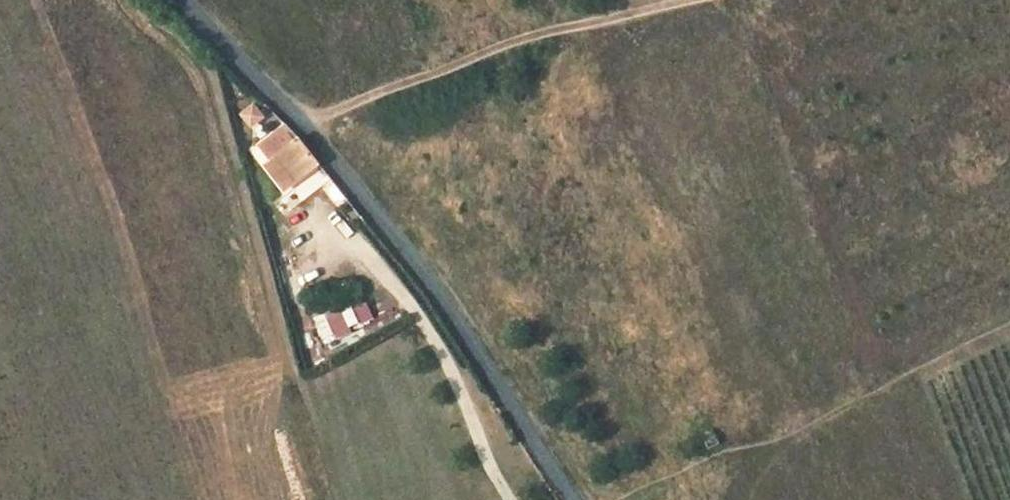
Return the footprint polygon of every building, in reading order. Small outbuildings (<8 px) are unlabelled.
[(256,103),(238,112),(247,131),(265,123),(256,103)] [(321,161),(301,139),(294,144),(287,137),(277,145),(284,153),(281,156),(301,178),(321,161)] [(295,187),(302,197),(320,184),(336,207),(346,201),(323,168),(295,187)] [(361,325),(374,320),(367,302),(354,307),(361,325)] [(322,343),(360,330),(352,305),(313,319),(322,343)] [(709,446),(721,441),(715,428),(703,433),(709,446)]
